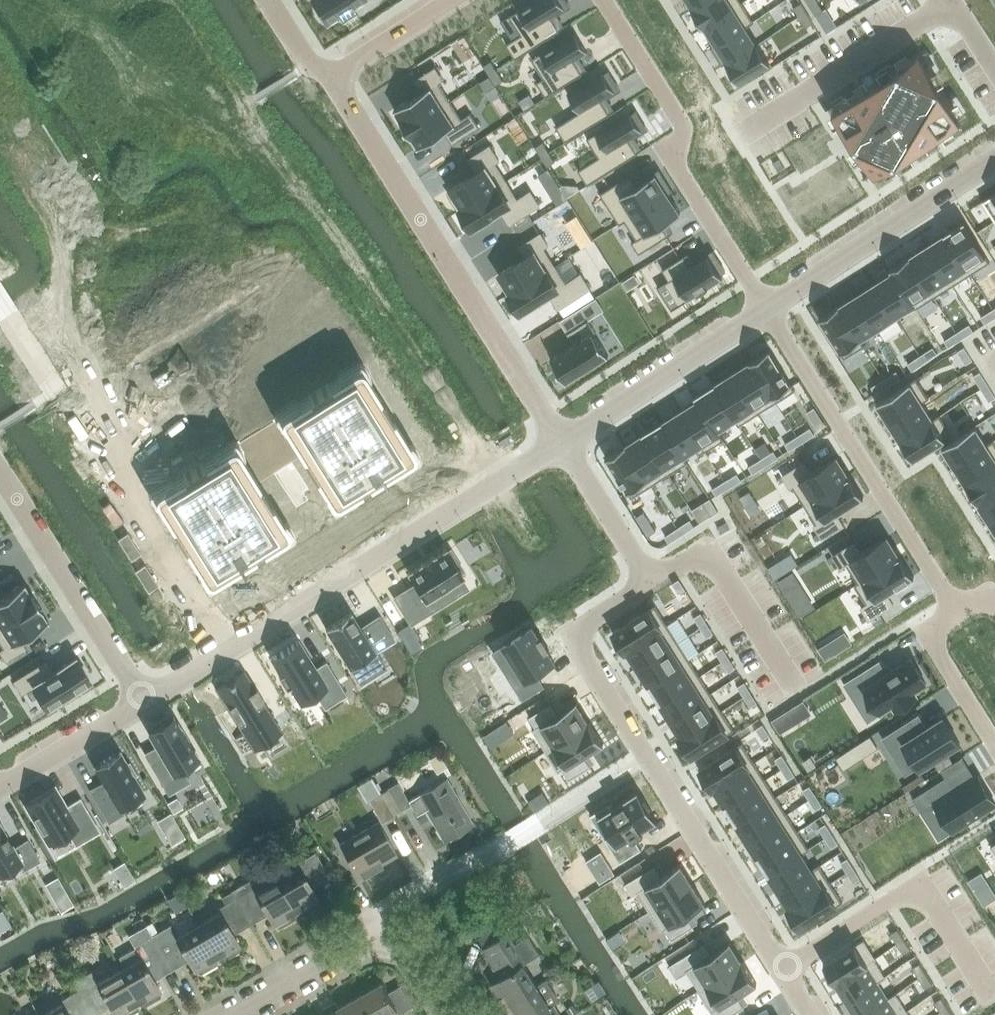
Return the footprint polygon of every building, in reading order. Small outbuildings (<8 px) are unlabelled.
[(325,21),(339,12),(341,15),(353,7),(351,4),(358,0),(312,0),(325,21)] [(506,43),(516,58),(561,30),(552,16),(565,7),(564,5),(568,2),(567,0),(533,0),(509,15),(521,33),(513,39),(506,43)] [(692,7),(698,17),(704,26),(742,2),(741,0),(705,0),(693,7),(692,7)] [(817,0),(809,5),(816,16),(824,11),(817,0)] [(800,1),(793,6),(799,16),(807,12),(800,1)] [(704,27),(703,28),(704,29),(706,28),(716,43),(713,45),(711,46),(711,47),(746,25),(746,26),(754,21),(742,2),(704,26),(704,27)] [(807,12),(799,16),(806,27),(814,22),(807,12)] [(746,25),(711,47),(712,48),(717,45),(726,60),(721,63),(722,65),(726,62),(727,63),(757,43),(746,26),(746,25)] [(575,30),(532,58),(544,77),(537,81),(546,96),(583,73),(574,59),(588,50),(575,30)] [(757,43),(727,63),(739,82),(770,62),(758,42),(757,43)] [(919,53),(832,109),(874,175),(961,118),(919,53)] [(490,60),(483,64),(489,75),(496,70),(490,60)] [(422,91),(394,108),(395,110),(396,109),(401,117),(400,118),(401,120),(400,120),(401,121),(405,126),(404,127),(405,128),(406,127),(451,99),(440,81),(444,79),(436,66),(415,79),(422,91)] [(579,111),(556,126),(566,141),(611,113),(602,99),(615,90),(614,88),(618,85),(610,72),(611,72),(609,69),(607,70),(608,70),(604,73),(603,70),(568,92),(579,111)] [(496,70),(489,75),(496,85),(503,81),(496,70)] [(489,75),(480,81),(486,91),(495,85),(489,75)] [(406,128),(405,129),(406,130),(407,129),(410,135),(410,137),(411,136),(412,137),(413,137),(418,145),(418,146),(418,147),(444,131),(452,144),(480,127),(471,112),(462,117),(451,99),(406,127),(406,128)] [(599,156),(578,169),(588,184),(638,152),(629,139),(643,130),(641,128),(646,125),(638,112),(636,109),(635,110),(632,113),(630,110),(587,138),(599,156)] [(511,132),(521,125),(515,117),(505,123),(511,132)] [(541,142),(535,146),(541,156),(548,152),(541,142)] [(452,191),(448,193),(457,207),(461,205),(462,207),(460,208),(461,209),(506,180),(495,162),(499,159),(490,144),(469,158),(477,171),(450,189),(452,191)] [(548,152),(541,156),(548,167),(554,162),(548,152)] [(630,173),(600,192),(620,223),(625,220),(625,219),(668,192),(667,191),(672,188),(671,186),(670,186),(663,174),(658,177),(655,172),(637,184),(630,173)] [(506,180),(461,209),(473,228),(501,210),(510,223),(540,204),(531,190),(518,198),(506,180)] [(567,199),(566,199),(562,192),(552,198),(557,206),(567,199)] [(668,192),(625,219),(625,220),(636,238),(632,241),(639,253),(668,234),(662,224),(681,212),(668,192)] [(984,201),(994,218),(994,193),(993,195),(984,201)] [(964,220),(945,232),(971,273),(990,261),(964,220)] [(945,233),(927,244),(953,284),(971,273),(945,232),(944,233),(945,233)] [(526,256),(499,273),(510,291),(509,292),(509,293),(555,264),(544,246),(548,244),(541,233),(520,246),(526,256)] [(910,255),(909,255),(934,296),(953,284),(927,244),(910,255)] [(684,255),(662,268),(669,279),(666,281),(680,302),(683,300),(684,301),(690,298),(689,296),(696,291),(697,293),(700,291),(699,290),(723,275),(721,273),(726,270),(719,260),(720,259),(718,256),(717,257),(715,253),(711,256),(709,253),(691,265),(684,255)] [(909,255),(890,267),(892,271),(893,270),(914,304),(913,305),(915,308),(934,296),(909,255)] [(555,264),(509,293),(521,312),(550,294),(559,308),(590,288),(581,273),(566,282),(555,264)] [(892,271),(875,282),(896,316),(913,305),(914,304),(893,270),(892,271)] [(875,282),(856,294),(878,328),(896,316),(875,282)] [(839,304),(838,305),(860,339),(878,328),(856,294),(839,304)] [(826,312),(819,317),(823,325),(844,358),(865,345),(860,339),(838,305),(826,312)] [(567,332),(589,319),(582,308),(560,321),(567,332)] [(981,317),(985,323),(994,317),(994,311),(993,309),(981,317)] [(552,356),(551,357),(553,360),(552,361),(553,362),(553,361),(557,368),(557,369),(558,369),(559,370),(558,370),(558,371),(559,371),(563,377),(563,378),(563,379),(564,378),(566,382),(567,381),(567,380),(570,378),(570,379),(571,378),(576,374),(577,375),(578,374),(578,373),(607,355),(608,355),(609,355),(594,332),(596,331),(589,319),(567,332),(574,343),(552,357),(552,356)] [(970,324),(957,332),(961,339),(974,331),(970,324)] [(957,332),(944,340),(949,347),(961,339),(957,332)] [(964,346),(958,351),(966,363),(973,359),(964,346)] [(933,347),(920,355),(925,362),(938,353),(933,347)] [(770,348),(750,360),(776,401),(796,389),(770,348)] [(368,355),(150,491),(211,587),(428,452),(368,355)] [(920,355),(908,363),(912,370),(925,362),(920,355)] [(750,361),(732,372),(758,412),(776,401),(750,360),(750,361)] [(897,370),(884,378),(888,385),(901,377),(897,370)] [(980,371),(973,375),(981,388),(988,383),(980,371)] [(715,382),(714,383),(736,417),(735,418),(739,424),(758,412),(732,372),(715,383),(715,382)] [(917,377),(877,402),(889,421),(922,400),(922,401),(929,397),(917,377)] [(884,378),(871,386),(876,393),(888,385),(884,378)] [(714,383),(695,395),(697,399),(698,398),(718,429),(719,428),(735,418),(736,417),(714,383)] [(981,388),(989,401),(994,397),(994,394),(988,383),(981,388)] [(697,399),(680,410),(701,444),(705,451),(725,438),(719,428),(718,429),(698,398),(697,399)] [(922,400),(889,421),(900,439),(933,418),(933,417),(922,401),(922,400)] [(662,420),(661,421),(683,455),(684,455),(701,444),(680,410),(663,421),(662,420)] [(933,418),(900,439),(912,458),(952,433),(940,413),(933,417),(933,418)] [(825,425),(820,418),(814,422),(818,429),(825,425)] [(661,421),(643,432),(669,473),(688,461),(684,455),(683,455),(661,421)] [(975,425),(942,446),(954,465),(987,444),(987,443),(975,425)] [(810,427),(798,435),(802,442),(815,434),(810,427)] [(626,443),(625,444),(651,485),(669,473),(643,432),(642,433),(626,444),(626,443)] [(798,435),(785,443),(790,450),(802,442),(798,435)] [(954,465),(966,483),(994,465),(994,441),(994,439),(987,443),(987,444),(954,465)] [(625,444),(606,456),(632,497),(651,485),(625,444)] [(774,450),(761,458),(766,465),(778,457),(774,450)] [(804,461),(783,475),(790,487),(792,485),(805,504),(850,475),(849,475),(837,455),(811,472),(804,461)] [(761,458),(749,466),(753,473),(766,465),(761,458)] [(966,483),(977,501),(994,490),(994,465),(966,483)] [(737,473),(725,481),(729,488),(742,480),(737,473)] [(850,475),(805,504),(817,523),(815,525),(822,537),(844,523),(837,513),(864,495),(851,474),(849,475),(850,475)] [(725,481),(712,489),(717,496),(729,488),(725,481)] [(977,501),(989,520),(994,516),(994,490),(977,501)] [(710,498),(703,502),(712,515),(719,511),(714,504),(711,499),(710,498)] [(648,516),(639,522),(648,535),(656,530),(648,516)] [(690,519),(678,527),(682,534),(695,526),(690,519)] [(678,527),(665,535),(669,542),(682,534),(678,527)] [(855,541),(833,554),(841,566),(846,563),(858,582),(902,555),(901,554),(900,555),(888,535),(861,552),(855,541)] [(410,593),(397,602),(411,624),(425,615),(418,603),(461,576),(462,575),(461,572),(464,570),(450,549),(447,551),(445,548),(444,548),(444,549),(432,556),(421,562),(422,563),(409,570),(408,571),(415,583),(407,588),(410,593)] [(902,555),(858,582),(870,601),(865,605),(873,617),(894,603),(887,592),(914,575),(902,555)] [(783,574),(776,563),(768,568),(775,579),(783,574)] [(779,581),(787,594),(801,586),(792,572),(779,581)] [(679,578),(673,582),(679,592),(686,588),(679,578)] [(36,601),(36,600),(36,599),(35,599),(32,593),(32,592),(31,592),(30,591),(29,592),(23,583),(24,583),(24,582),(0,597),(0,623),(36,601)] [(0,623),(0,643),(2,647),(0,649),(0,653),(5,661),(26,648),(20,637),(48,620),(47,619),(46,619),(41,611),(42,610),(41,609),(42,608),(41,607),(40,608),(37,602),(38,602),(37,600),(36,601),(0,623)] [(621,626),(613,631),(625,650),(668,623),(656,604),(628,621),(628,620),(627,621),(628,622),(622,625),(621,625),(621,626)] [(350,610),(325,626),(353,671),(379,656),(375,650),(394,639),(379,615),(361,627),(350,610)] [(701,613),(694,617),(701,627),(707,623),(701,613)] [(668,623),(625,650),(626,651),(628,650),(638,666),(679,641),(668,623)] [(707,623),(701,627),(707,637),(713,632),(707,623)] [(415,631),(411,624),(398,632),(402,639),(415,631)] [(532,625),(503,643),(515,662),(504,669),(523,698),(544,685),(536,673),(555,661),(547,648),(549,647),(542,636),(540,638),(532,625)] [(845,631),(819,648),(826,659),(852,642),(845,631)] [(298,640),(271,657),(281,673),(278,674),(286,686),(288,685),(298,701),(324,685),(335,702),(347,694),(330,667),(319,674),(298,640)] [(679,641),(638,666),(649,683),(649,684),(689,658),(679,641)] [(723,647),(716,651),(722,661),(729,657),(723,647)] [(45,661),(14,681),(21,693),(33,685),(47,707),(90,680),(75,657),(52,672),(45,661)] [(729,657),(722,661),(729,671),(735,667),(729,657)] [(689,658),(649,684),(654,693),(654,694),(655,693),(658,699),(658,700),(659,700),(660,701),(700,675),(689,658)] [(915,691),(927,683),(911,658),(893,669),(882,676),(875,664),(844,683),(853,696),(865,688),(880,712),(892,705),(895,709),(918,695),(915,691)] [(244,671),(217,688),(229,707),(245,734),(246,734),(273,717),(263,701),(264,700),(256,686),(254,687),(244,671)] [(700,675),(660,701),(660,702),(661,702),(671,718),(711,692),(700,675)] [(745,682),(738,686),(744,696),(751,692),(745,682)] [(711,692),(671,718),(681,734),(679,736),(680,736),(722,710),(711,692)] [(751,692),(744,696),(751,706),(757,701),(751,692)] [(590,721),(577,701),(558,712),(551,702),(529,716),(536,726),(533,728),(546,749),(590,722),(590,721)] [(722,710),(680,736),(686,746),(686,747),(687,747),(690,753),(690,754),(691,753),(692,756),(734,729),(722,710)] [(791,726),(783,712),(772,719),(780,733),(791,726)] [(174,715),(148,731),(163,756),(151,763),(168,793),(189,781),(181,767),(198,757),(174,715)] [(949,728),(942,717),(927,727),(921,731),(912,718),(883,737),(892,751),(904,744),(918,766),(919,768),(960,742),(951,726),(949,728)] [(546,749),(545,749),(559,771),(563,768),(569,779),(591,765),(584,755),(604,742),(590,721),(590,722),(546,749)] [(763,723),(756,728),(763,738),(769,733),(763,723)] [(854,746),(861,756),(877,746),(870,735),(854,746)] [(743,742),(700,769),(712,788),(755,761),(743,742)] [(104,783),(90,791),(109,822),(124,813),(120,806),(144,792),(134,776),(137,774),(129,761),(126,762),(120,751),(94,766),(104,783)] [(782,754),(776,758),(782,768),(789,764),(782,754)] [(755,761),(712,788),(713,789),(715,788),(725,804),(766,778),(755,761)] [(789,764),(782,768),(788,778),(795,774),(789,764)] [(913,797),(922,812),(935,803),(953,830),(994,804),(994,800),(979,774),(975,776),(956,789),(947,775),(946,776),(913,797)] [(418,793),(408,800),(410,804),(416,814),(426,808),(444,839),(471,824),(445,778),(418,793)] [(725,804),(730,813),(730,814),(731,814),(734,819),(734,820),(734,821),(735,820),(736,821),(776,796),(766,778),(725,804)] [(397,781),(387,788),(399,810),(410,804),(408,800),(397,781)] [(810,785),(803,789),(809,799),(816,795),(810,785)] [(46,790),(25,803),(49,844),(69,833),(74,841),(97,828),(80,798),(78,799),(80,802),(68,809),(55,787),(47,792),(46,790)] [(620,862),(642,848),(633,835),(657,819),(638,789),(614,804),(612,801),(590,814),(620,862)] [(381,793),(369,799),(382,822),(393,815),(393,814),(381,793)] [(816,795),(809,799),(816,809),(822,804),(816,795)] [(776,796),(736,821),(736,822),(737,822),(747,838),(787,813),(776,796)] [(176,797),(168,802),(173,811),(181,806),(176,797)] [(170,812),(158,820),(162,827),(175,819),(170,812)] [(787,813),(747,838),(757,855),(757,856),(798,830),(787,813)] [(378,822),(340,844),(359,877),(381,863),(380,861),(395,852),(378,822)] [(826,823),(819,827),(826,837),(832,833),(826,823)] [(20,861),(24,868),(39,859),(27,839),(13,847),(0,824),(0,873),(20,861)] [(104,832),(103,833),(113,850),(117,848),(107,830),(104,832)] [(798,830),(757,856),(768,873),(801,852),(802,853),(810,848),(798,830)] [(832,833),(826,837),(832,847),(838,843),(832,833)] [(601,851),(586,860),(600,882),(614,873),(601,851)] [(801,852),(768,873),(769,873),(780,890),(812,870),(812,869),(802,853),(801,852)] [(275,879),(294,911),(316,898),(309,887),(327,877),(313,853),(295,863),(297,867),(275,879)] [(848,858),(841,862),(847,871),(854,867),(848,858)] [(662,875),(655,864),(625,883),(633,895),(638,892),(650,910),(693,883),(680,863),(662,875)] [(812,870),(780,890),(790,907),(788,908),(789,909),(831,882),(819,864),(812,869),(812,870)] [(854,867),(847,871),(854,881),(860,877),(854,867)] [(234,899),(248,923),(265,913),(272,924),(274,923),(276,927),(279,928),(293,919),(294,916),(292,912),(294,911),(275,879),(270,870),(249,883),(248,881),(230,892),(234,899)] [(57,876),(46,883),(52,893),(64,887),(57,876)] [(831,882),(789,909),(795,918),(794,919),(795,920),(795,919),(799,925),(798,925),(799,926),(801,928),(843,901),(831,882)] [(693,883),(650,910),(662,930),(665,928),(672,939),(694,925),(687,914),(706,903),(693,883)] [(215,957),(217,956),(220,960),(222,960),(237,952),(238,949),(236,945),(238,944),(231,932),(248,923),(234,899),(216,909),(218,913),(196,925),(215,957)] [(0,911),(0,930),(10,924),(2,910),(0,911)] [(169,968),(186,958),(193,970),(195,969),(197,973),(200,973),(215,965),(216,962),(213,958),(215,957),(196,925),(175,938),(168,925),(150,936),(169,968)] [(898,928),(890,933),(897,944),(904,939),(898,928)] [(503,977),(492,984),(505,1005),(536,985),(523,965),(526,963),(526,962),(539,954),(528,936),(515,945),(507,933),(484,948),(503,977)] [(169,968),(150,936),(133,946),(133,948),(117,957),(123,968),(117,971),(136,1003),(158,990),(152,978),(169,968)] [(877,958),(864,938),(823,964),(836,983),(837,983),(837,982),(875,958),(877,958)] [(904,939),(897,944),(904,954),(911,949),(904,939)] [(730,940),(711,952),(704,942),(669,964),(677,977),(688,971),(699,989),(743,961),(730,940)] [(878,980),(878,981),(886,975),(875,958),(837,982),(837,983),(847,999),(878,980)] [(715,1014),(729,1014),(745,1005),(738,994),(757,982),(744,960),(743,961),(699,989),(698,989),(715,1014)] [(920,963),(912,967),(919,978),(926,973),(920,963)] [(63,969),(55,974),(61,985),(70,980),(63,969)] [(107,1004),(113,1014),(115,1014),(116,1014),(128,1014),(135,1011),(136,1008),(134,1004),(136,1003),(117,971),(96,984),(89,972),(70,982),(75,991),(89,1014),(107,1004)] [(926,973),(919,978),(926,989),(933,984),(926,973)] [(553,1004),(556,1002),(557,996),(546,979),(536,985),(505,1005),(512,1014),(560,1014),(553,1004)] [(857,1014),(860,1014),(889,997),(888,996),(878,981),(878,980),(847,999),(857,1014)] [(382,982),(360,995),(372,1014),(388,1014),(397,1010),(399,1014),(412,1006),(400,986),(388,993),(382,982)] [(406,982),(401,985),(412,1003),(418,1000),(406,982)] [(89,1014),(75,991),(58,1001),(60,1004),(41,1014),(88,1014),(89,1014)] [(896,991),(888,996),(889,997),(860,1014),(898,1014),(908,1009),(896,991)] [(360,995),(339,1007),(343,1014),(372,1014),(360,995)] [(941,997),(934,1002),(941,1013),(948,1008),(941,997)] [(574,1003),(567,1008),(571,1014),(578,1010),(574,1003)]
